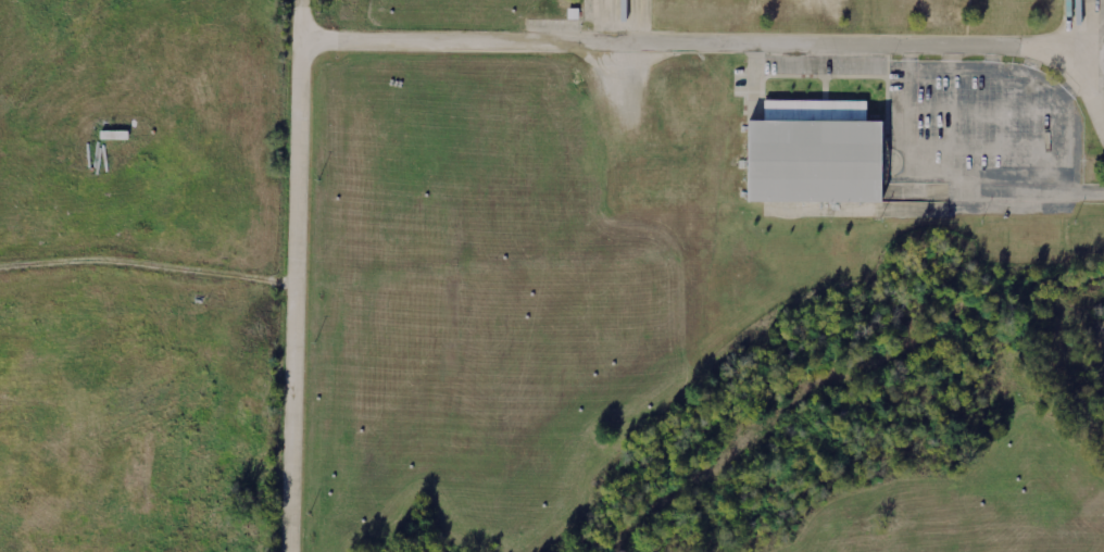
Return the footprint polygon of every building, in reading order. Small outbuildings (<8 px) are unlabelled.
[(868,101),(765,100),(764,120),(746,120),(745,201),(880,203),(881,121),(867,121),(868,101)]
